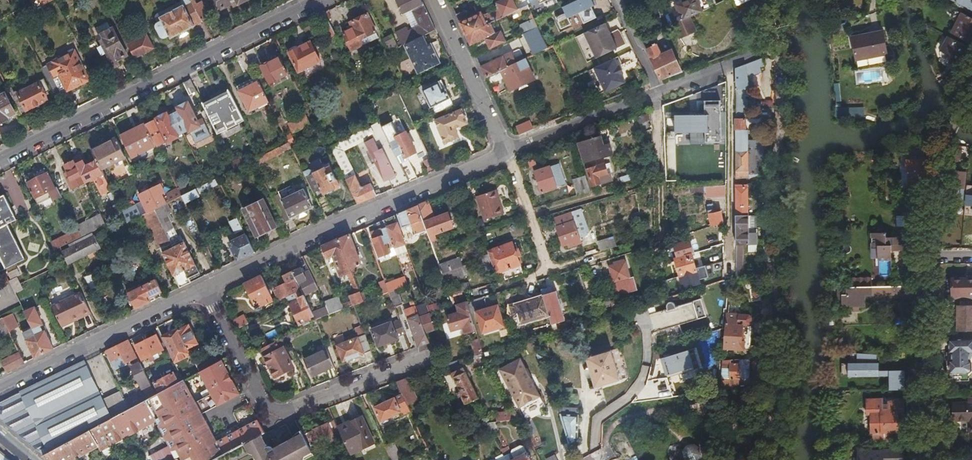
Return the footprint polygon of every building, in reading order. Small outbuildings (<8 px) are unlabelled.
[(202,23),(201,21),(194,9),(193,7),(189,0),(180,0),(183,6),(173,12),(173,11),(165,15),(165,16),(159,20),(160,23),(156,25),(155,26),(155,27),(155,28),(160,38),(161,39),(162,39),(163,39),(168,36),(170,40),(202,23)] [(249,0),(217,0),(222,10),(237,3),(239,5),(249,0)] [(435,30),(421,0),(395,0),(402,15),(404,14),(411,11),(419,28),(412,31),(408,33),(407,29),(396,34),(402,47),(403,46),(422,37),(435,30)] [(486,26),(487,25),(516,12),(510,0),(495,7),(497,9),(495,10),(480,15),(486,26)] [(593,0),(578,0),(561,8),(564,13),(554,18),(560,30),(570,25),(567,18),(578,13),(583,24),(595,18),(590,8),(593,6),(591,1),(593,0)] [(627,9),(641,3),(639,0),(623,0),(627,9)] [(674,25),(691,17),(701,12),(695,0),(672,0),(665,3),(674,25)] [(948,2),(970,15),(971,12),(971,13),(971,0),(949,0),(948,2)] [(40,8),(37,2),(31,5),(34,11),(40,8)] [(194,9),(201,21),(208,17),(201,3),(193,7),(194,9)] [(267,6),(270,12),(277,9),(275,6),(273,3),(267,6)] [(521,15),(529,12),(527,7),(519,11),(521,15)] [(411,11),(404,14),(412,31),(419,28),(411,11)] [(957,11),(953,19),(959,22),(953,34),(971,44),(971,19),(957,11)] [(465,35),(465,36),(485,26),(486,26),(480,15),(480,14),(467,20),(465,15),(461,14),(456,16),(465,35)] [(375,32),(366,15),(349,23),(352,28),(342,33),(351,51),(362,46),(360,40),(375,32)] [(518,26),(522,35),(537,28),(536,27),(533,21),(528,23),(527,22),(518,26)] [(604,24),(583,34),(595,59),(616,49),(604,24)] [(485,26),(465,36),(470,46),(485,39),(492,36),(487,25),(486,26),(485,26)] [(533,56),(547,50),(537,28),(522,35),(533,56)] [(97,36),(106,53),(110,52),(115,62),(116,61),(126,56),(111,29),(97,36)] [(362,46),(378,38),(375,32),(360,40),(362,46)] [(492,36),(485,39),(490,50),(505,43),(500,32),(492,36)] [(882,33),(852,39),(856,61),(887,55),(882,33)] [(127,47),(134,59),(152,49),(146,37),(127,47)] [(384,40),(390,53),(397,49),(391,37),(384,40)] [(427,46),(422,37),(403,46),(406,51),(409,52),(408,56),(410,59),(416,62),(420,70),(424,69),(425,71),(432,68),(431,65),(438,61),(432,48),(429,50),(427,46)] [(956,65),(965,47),(949,38),(945,46),(951,49),(948,55),(952,57),(949,62),(956,65)] [(288,54),(298,73),(320,62),(310,43),(288,54)] [(671,76),(682,72),(671,50),(661,55),(657,45),(649,48),(648,46),(645,48),(661,80),(671,76)] [(110,52),(106,53),(114,66),(118,64),(116,61),(115,62),(110,52)] [(41,69),(56,96),(66,90),(67,91),(69,90),(70,91),(75,88),(75,87),(88,81),(73,53),(41,69)] [(485,78),(494,74),(500,71),(516,64),(511,53),(480,68),(485,78)] [(617,57),(613,59),(617,67),(619,66),(623,74),(621,75),(625,83),(629,81),(617,57)] [(261,67),(269,83),(287,74),(278,58),(261,67)] [(516,64),(500,71),(509,90),(510,91),(511,91),(513,91),(533,81),(534,80),(534,79),(526,63),(531,61),(529,58),(516,64)] [(738,102),(742,101),(742,108),(747,108),(747,101),(746,101),(745,95),(750,94),(749,89),(753,88),(751,76),(761,72),(759,67),(764,66),(761,58),(735,68),(736,79),(737,97),(738,102)] [(416,62),(410,59),(417,75),(425,71),(424,69),(420,70),(416,62)] [(613,59),(593,68),(604,93),(625,83),(621,75),(623,74),(619,66),(617,67),(613,59)] [(127,73),(138,67),(135,61),(124,68),(127,73)] [(485,78),(491,91),(500,87),(494,74),(485,78)] [(957,93),(964,78),(957,74),(950,89),(957,93)] [(268,102),(256,78),(236,88),(249,112),(268,102)] [(16,107),(21,116),(27,113),(26,112),(47,102),(44,95),(50,92),(44,80),(38,83),(38,84),(17,94),(15,93),(10,95),(16,107)] [(190,80),(183,84),(189,95),(196,92),(190,80)] [(442,112),(453,107),(444,88),(442,89),(439,82),(422,91),(431,108),(432,108),(434,111),(440,108),(442,112)] [(398,93),(407,89),(405,84),(396,89),(396,90),(398,93)] [(244,122),(230,92),(228,93),(229,94),(205,106),(204,105),(203,106),(217,135),(219,134),(218,133),(242,121),(243,122),(244,122)] [(8,121),(7,120),(15,116),(5,95),(0,98),(0,125),(8,121)] [(675,117),(675,133),(706,132),(706,142),(722,142),(721,101),(705,102),(706,116),(675,117)] [(180,110),(173,114),(183,134),(188,131),(189,132),(205,124),(202,119),(198,121),(189,103),(179,108),(180,110)] [(746,130),(746,119),(741,119),(741,108),(738,108),(736,108),(736,119),(736,178),(748,178),(751,176),(757,175),(758,164),(763,162),(764,141),(762,140),(762,139),(754,139),(754,141),(748,141),(748,130),(746,130)] [(467,124),(461,111),(435,121),(445,144),(459,139),(455,129),(467,124)] [(651,120),(651,111),(636,116),(639,125),(651,120)] [(166,115),(146,125),(157,148),(179,137),(178,136),(183,134),(173,114),(167,117),(166,115)] [(291,134),(310,125),(305,117),(287,125),(291,134)] [(372,199),(379,195),(377,191),(374,193),(370,184),(361,188),(342,152),(362,141),(383,181),(388,179),(393,189),(409,183),(381,128),(379,122),(330,148),(358,204),(372,199)] [(409,183),(417,179),(407,158),(416,153),(406,133),(398,137),(391,123),(381,128),(409,183)] [(519,136),(533,131),(530,123),(516,128),(519,136)] [(210,135),(205,124),(189,132),(195,143),(210,135)] [(128,135),(122,138),(132,158),(153,147),(143,128),(138,130),(137,129),(127,134),(128,135)] [(598,131),(577,138),(584,160),(592,157),(593,160),(611,154),(608,143),(602,145),(600,137),(598,131)] [(290,135),(285,137),(288,143),(289,145),(294,143),(290,135)] [(101,170),(126,157),(117,140),(92,152),(97,162),(101,170)] [(253,161),(256,166),(291,149),(289,145),(288,143),(261,157),(253,161)] [(960,150),(952,149),(950,158),(958,159),(960,150)] [(80,156),(73,160),(74,161),(85,183),(94,179),(102,195),(112,191),(110,188),(104,176),(101,170),(97,162),(88,167),(88,168),(86,170),(85,168),(80,156)] [(235,170),(249,163),(246,157),(232,164),(235,170)] [(429,174),(436,171),(430,159),(424,162),(429,174)] [(607,174),(603,159),(585,164),(592,186),(600,184),(612,180),(610,173),(607,174)] [(71,190),(85,183),(74,161),(64,166),(67,172),(63,174),(71,190)] [(928,162),(908,163),(908,173),(928,173),(928,162)] [(227,174),(235,170),(232,164),(224,168),(227,174)] [(303,173),(312,193),(320,189),(322,194),(338,186),(327,164),(322,167),(323,169),(314,174),(313,172),(308,170),(303,173)] [(564,184),(557,164),(534,172),(540,192),(564,184)] [(960,189),(957,189),(956,201),(964,202),(967,171),(954,170),(952,186),(958,187),(960,187),(960,189)] [(630,180),(627,172),(615,175),(618,184),(630,180)] [(28,184),(38,205),(51,199),(52,201),(61,197),(57,188),(55,189),(47,174),(28,184)] [(926,190),(928,174),(905,174),(905,191),(911,191),(911,190),(926,190)] [(208,183),(204,175),(196,179),(200,187),(208,183)] [(590,192),(585,175),(572,180),(576,192),(583,190),(584,194),(590,192)] [(55,179),(61,191),(67,188),(61,177),(55,179)] [(181,196),(185,204),(199,197),(198,194),(219,184),(217,179),(208,183),(200,187),(188,193),(181,196)] [(151,212),(154,210),(166,204),(163,199),(166,198),(160,186),(139,196),(143,202),(143,204),(142,205),(143,207),(144,208),(146,208),(147,207),(148,206),(151,212)] [(178,190),(181,196),(188,193),(185,186),(178,190)] [(726,195),(725,186),(706,187),(706,196),(726,195)] [(736,215),(749,215),(748,187),(735,188),(736,215)] [(175,200),(181,196),(178,190),(178,189),(171,193),(175,200)] [(274,203),(284,221),(313,208),(303,189),(274,203)] [(496,200),(498,200),(495,190),(475,196),(483,220),(503,214),(500,207),(498,207),(496,200)] [(4,270),(23,260),(6,225),(15,221),(3,196),(0,198),(0,261),(4,270)] [(317,201),(322,212),(330,209),(324,196),(316,200),(317,201)] [(244,210),(257,237),(277,227),(264,200),(244,210)] [(433,218),(427,201),(418,205),(426,230),(431,244),(434,252),(439,250),(438,249),(435,240),(433,234),(452,228),(447,214),(433,218)] [(426,230),(418,205),(410,209),(398,214),(402,227),(412,224),(416,234),(426,230)] [(710,226),(722,224),(723,224),(720,209),(713,210),(713,205),(707,206),(710,226)] [(578,238),(590,234),(581,209),(553,219),(563,246),(570,244),(571,247),(580,243),(578,238)] [(128,223),(132,221),(135,219),(132,213),(124,217),(128,223)] [(81,237),(97,230),(105,225),(100,215),(76,227),(78,230),(81,237)] [(736,279),(742,279),(742,244),(749,244),(749,251),(756,251),(756,230),(750,230),(750,225),(749,225),(749,215),(736,215),(736,251),(736,279)] [(394,216),(384,220),(393,247),(404,243),(394,216)] [(907,217),(907,226),(920,226),(922,217),(907,217)] [(235,234),(243,231),(237,219),(229,222),(235,234)] [(384,220),(377,223),(379,230),(370,233),(379,257),(389,253),(395,251),(393,247),(384,220)] [(136,230),(132,221),(128,223),(132,232),(136,230)] [(479,230),(478,227),(466,231),(468,238),(480,234),(479,230)] [(50,244),(54,251),(55,250),(60,248),(66,245),(81,237),(78,230),(50,244)] [(248,255),(254,252),(244,232),(241,234),(242,237),(229,244),(237,261),(248,255)] [(606,239),(607,241),(609,249),(633,241),(630,232),(606,239)] [(900,251),(900,238),(887,238),(887,233),(872,233),(872,247),(879,247),(879,258),(879,260),(892,260),(892,251),(900,251)] [(360,264),(349,235),(339,239),(351,271),(354,270),(353,267),(360,264)] [(63,254),(68,263),(99,248),(95,238),(63,254)] [(180,288),(191,283),(189,279),(174,249),(171,243),(168,238),(158,243),(180,288)] [(179,238),(171,243),(174,249),(182,244),(179,238)] [(339,239),(321,247),(327,257),(333,255),(341,275),(351,271),(339,239)] [(609,249),(607,241),(598,244),(600,251),(609,249)] [(174,249),(189,279),(199,273),(184,243),(182,244),(174,249)] [(511,243),(486,251),(494,273),(518,264),(511,243)] [(61,251),(56,253),(59,260),(64,257),(61,251)] [(700,285),(692,254),(675,259),(683,290),(700,285)] [(458,259),(438,265),(442,275),(444,282),(464,275),(458,259)] [(613,297),(633,292),(629,278),(624,260),(613,263),(614,266),(609,267),(613,282),(609,284),(613,297)] [(411,261),(402,263),(404,272),(413,270),(411,261)] [(327,309),(312,277),(306,280),(300,268),(292,271),(303,292),(304,295),(314,315),(327,309)] [(495,276),(497,282),(509,278),(507,272),(495,276)] [(359,293),(352,274),(349,275),(356,293),(350,295),(352,301),(347,303),(345,298),(340,300),(341,305),(327,310),(329,314),(347,307),(353,305),(362,301),(359,293)] [(272,299),(261,276),(252,280),(245,284),(255,303),(258,302),(260,306),(267,302),(265,298),(268,297),(270,300),(272,299)] [(394,289),(407,285),(404,277),(397,279),(398,282),(386,286),(388,292),(394,289)] [(967,296),(971,296),(971,277),(967,277),(967,280),(952,280),(953,296),(967,296)] [(24,291),(21,285),(17,278),(9,282),(16,294),(24,291)] [(148,304),(152,302),(150,299),(162,292),(156,280),(135,290),(134,288),(127,291),(136,310),(148,304)] [(298,290),(293,280),(274,289),(279,299),(298,290)] [(385,284),(384,280),(380,282),(381,285),(374,288),(377,296),(388,292),(386,286),(385,284)] [(916,286),(839,287),(840,305),(844,305),(844,306),(866,305),(865,298),(865,295),(902,295),(902,297),(902,301),(917,300),(916,286)] [(550,287),(540,290),(550,322),(551,324),(561,321),(559,314),(562,313),(557,299),(554,300),(552,292),(550,287)] [(377,296),(374,288),(362,292),(366,300),(377,296)] [(398,299),(394,289),(388,292),(392,301),(398,299)] [(63,327),(74,322),(73,320),(92,311),(83,293),(53,307),(63,327)] [(461,293),(449,296),(451,301),(462,298),(461,293)] [(300,297),(298,298),(299,300),(290,305),(294,312),(290,314),(292,318),(296,317),(299,324),(309,319),(308,317),(314,315),(304,295),(300,297)] [(613,314),(621,311),(618,299),(610,301),(613,314)] [(671,302),(669,302),(667,303),(666,305),(666,307),(667,309),(649,315),(654,333),(706,317),(701,299),(675,307),(675,306),(674,304),(673,302),(671,302)] [(438,300),(426,305),(429,313),(441,309),(438,300)] [(538,318),(533,300),(510,306),(513,317),(518,316),(520,323),(538,318)] [(277,308),(274,302),(271,304),(269,307),(271,311),(277,308)] [(425,302),(414,305),(415,307),(418,316),(429,313),(426,305),(425,302)] [(465,333),(475,330),(466,302),(456,305),(458,312),(446,316),(451,330),(463,327),(465,333)] [(502,326),(496,306),(476,312),(481,332),(502,326)] [(421,346),(429,342),(425,333),(423,330),(421,323),(418,316),(415,307),(411,308),(414,315),(407,318),(418,347),(421,346)] [(959,333),(971,332),(971,307),(959,307),(959,320),(958,320),(959,333)] [(51,351),(54,350),(49,340),(45,332),(42,325),(34,309),(25,313),(33,329),(45,354),(51,351)] [(327,310),(327,309),(314,315),(316,319),(318,318),(329,314),(327,310)] [(74,322),(93,313),(92,311),(73,320),(74,322)] [(423,330),(425,333),(434,330),(429,313),(418,316),(421,323),(423,330)] [(751,324),(752,315),(727,313),(724,348),(728,348),(728,349),(743,351),(744,343),(743,341),(741,341),(743,326),(748,326),(751,324)] [(3,319),(9,332),(18,327),(12,314),(3,319)] [(243,316),(233,321),(237,329),(247,323),(243,316)] [(9,332),(3,319),(0,320),(0,335),(1,336),(9,332)] [(397,336),(404,333),(399,320),(391,323),(391,321),(371,328),(377,346),(398,339),(397,336)] [(540,334),(552,330),(551,324),(550,322),(538,326),(540,334)] [(189,324),(179,329),(187,347),(190,352),(199,348),(194,337),(195,336),(189,324)] [(744,343),(743,351),(748,351),(750,332),(751,324),(748,326),(743,326),(741,341),(743,341),(744,343)] [(35,359),(45,354),(33,329),(23,334),(35,359)] [(179,329),(161,337),(170,355),(176,352),(177,355),(183,353),(181,350),(187,347),(179,329)] [(363,352),(370,349),(364,334),(358,337),(357,337),(336,345),(343,361),(363,353),(363,352)] [(162,350),(155,335),(134,345),(142,360),(149,357),(151,360),(153,359),(152,355),(162,350)] [(474,355),(482,353),(477,338),(470,340),(474,355)] [(278,339),(260,349),(275,377),(293,368),(281,344),(278,339)] [(950,365),(971,364),(971,363),(970,362),(970,361),(971,359),(971,340),(950,341),(950,353),(953,353),(953,361),(950,361),(950,365)] [(114,347),(105,351),(110,361),(122,355),(124,358),(122,359),(124,363),(136,357),(128,341),(114,347)] [(546,344),(539,347),(544,361),(551,359),(546,344)] [(619,348),(610,351),(619,380),(628,377),(619,348)] [(311,376),(334,366),(327,349),(304,360),(311,376)] [(696,349),(662,359),(669,384),(703,374),(696,349)] [(619,380),(610,351),(585,358),(594,387),(619,380)] [(12,370),(25,364),(20,354),(3,363),(7,372),(12,370)] [(195,363),(199,371),(217,361),(214,354),(195,363)] [(122,355),(110,361),(114,369),(124,363),(122,359),(124,358),(122,355)] [(873,358),(858,359),(858,361),(865,361),(866,376),(880,376),(880,371),(880,363),(878,363),(873,363),(873,358)] [(525,368),(520,359),(500,369),(520,406),(540,396),(530,377),(530,375),(527,368),(525,368)] [(740,365),(739,379),(749,380),(750,359),(738,360),(739,365),(740,365)] [(144,373),(138,360),(134,363),(135,365),(131,367),(142,388),(149,384),(144,373)] [(237,393),(220,360),(217,361),(199,371),(183,380),(201,413),(237,393)] [(727,379),(727,390),(737,388),(738,379),(739,379),(740,365),(739,365),(738,360),(723,360),(721,378),(727,379)] [(858,363),(851,363),(850,363),(850,377),(866,376),(865,361),(858,361),(858,363)] [(83,362),(44,381),(0,402),(0,420),(44,456),(89,432),(111,419),(102,401),(83,362)] [(950,365),(950,373),(969,373),(971,372),(971,364),(950,365)] [(465,404),(478,398),(463,368),(451,374),(453,378),(454,378),(460,391),(459,391),(465,404)] [(155,395),(182,381),(178,371),(173,374),(172,373),(154,382),(155,384),(150,386),(155,395)] [(950,373),(950,382),(969,381),(969,378),(971,376),(971,372),(969,373),(950,373)] [(891,376),(890,390),(906,390),(906,376),(891,376)] [(404,378),(395,382),(401,394),(406,403),(414,400),(405,379),(404,378)] [(213,459),(246,441),(260,433),(264,431),(257,420),(217,443),(202,415),(201,413),(183,380),(182,381),(155,395),(145,401),(156,421),(168,444),(169,445),(149,456),(151,459),(212,459),(213,459)] [(145,401),(155,395),(150,386),(124,400),(129,410),(145,401)] [(129,410),(124,400),(120,392),(102,401),(111,419),(129,410)] [(381,421),(408,408),(406,403),(401,394),(374,407),(381,421)] [(874,432),(874,442),(899,442),(899,432),(900,432),(899,414),(905,414),(905,401),(890,401),(890,403),(885,403),(885,399),(867,399),(868,414),(872,414),(872,432),(874,432)] [(953,403),(954,420),(970,420),(971,437),(971,399),(969,399),(969,403),(953,403)] [(129,410),(111,419),(89,432),(96,445),(100,451),(156,421),(145,401),(129,410)] [(558,410),(568,444),(577,440),(578,415),(577,415),(577,408),(561,408),(558,410)] [(362,417),(337,428),(341,436),(349,454),(363,448),(374,443),(362,417)] [(300,418),(295,420),(298,426),(303,424),(300,418)] [(462,429),(457,419),(452,422),(457,432),(461,429),(462,429)] [(303,434),(311,450),(341,436),(337,428),(334,420),(303,434)] [(495,422),(487,423),(492,433),(498,430),(495,422)] [(44,456),(48,459),(69,459),(94,446),(96,445),(89,432),(44,456)] [(260,433),(246,441),(255,457),(273,448),(272,446),(270,446),(267,446),(260,433)] [(304,459),(314,455),(311,450),(303,434),(302,433),(293,438),(304,459)] [(280,444),(283,449),(280,451),(282,454),(285,453),(289,459),(287,459),(304,459),(293,438),(292,438),(280,444)] [(374,443),(363,448),(365,452),(376,447),(374,443)] [(386,447),(393,459),(404,459),(395,443),(386,447)] [(289,459),(285,453),(282,454),(280,451),(283,449),(280,444),(273,448),(255,457),(256,459),(287,459),(289,459)] [(523,446),(520,445),(512,449),(511,452),(507,446),(500,450),(503,456),(506,459),(530,459),(523,446)] [(476,459),(479,459),(487,456),(482,447),(472,452),(476,459)] [(905,450),(858,451),(858,459),(855,459),(905,459),(905,450)]
